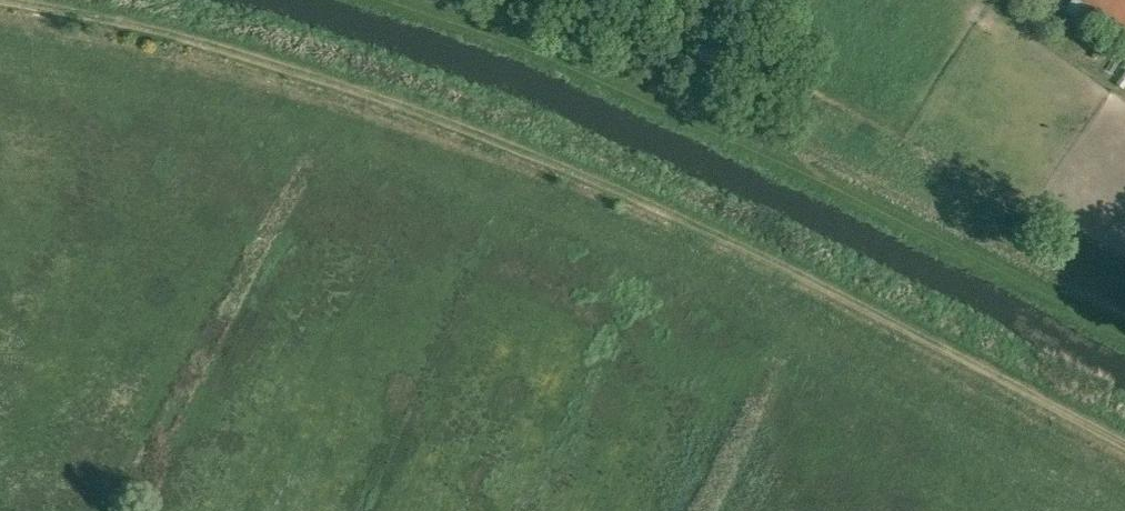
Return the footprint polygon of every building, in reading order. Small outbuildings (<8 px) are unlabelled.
[(1094,8),(1093,11),(1124,32),(1124,0),(1082,0),(1094,8)]
